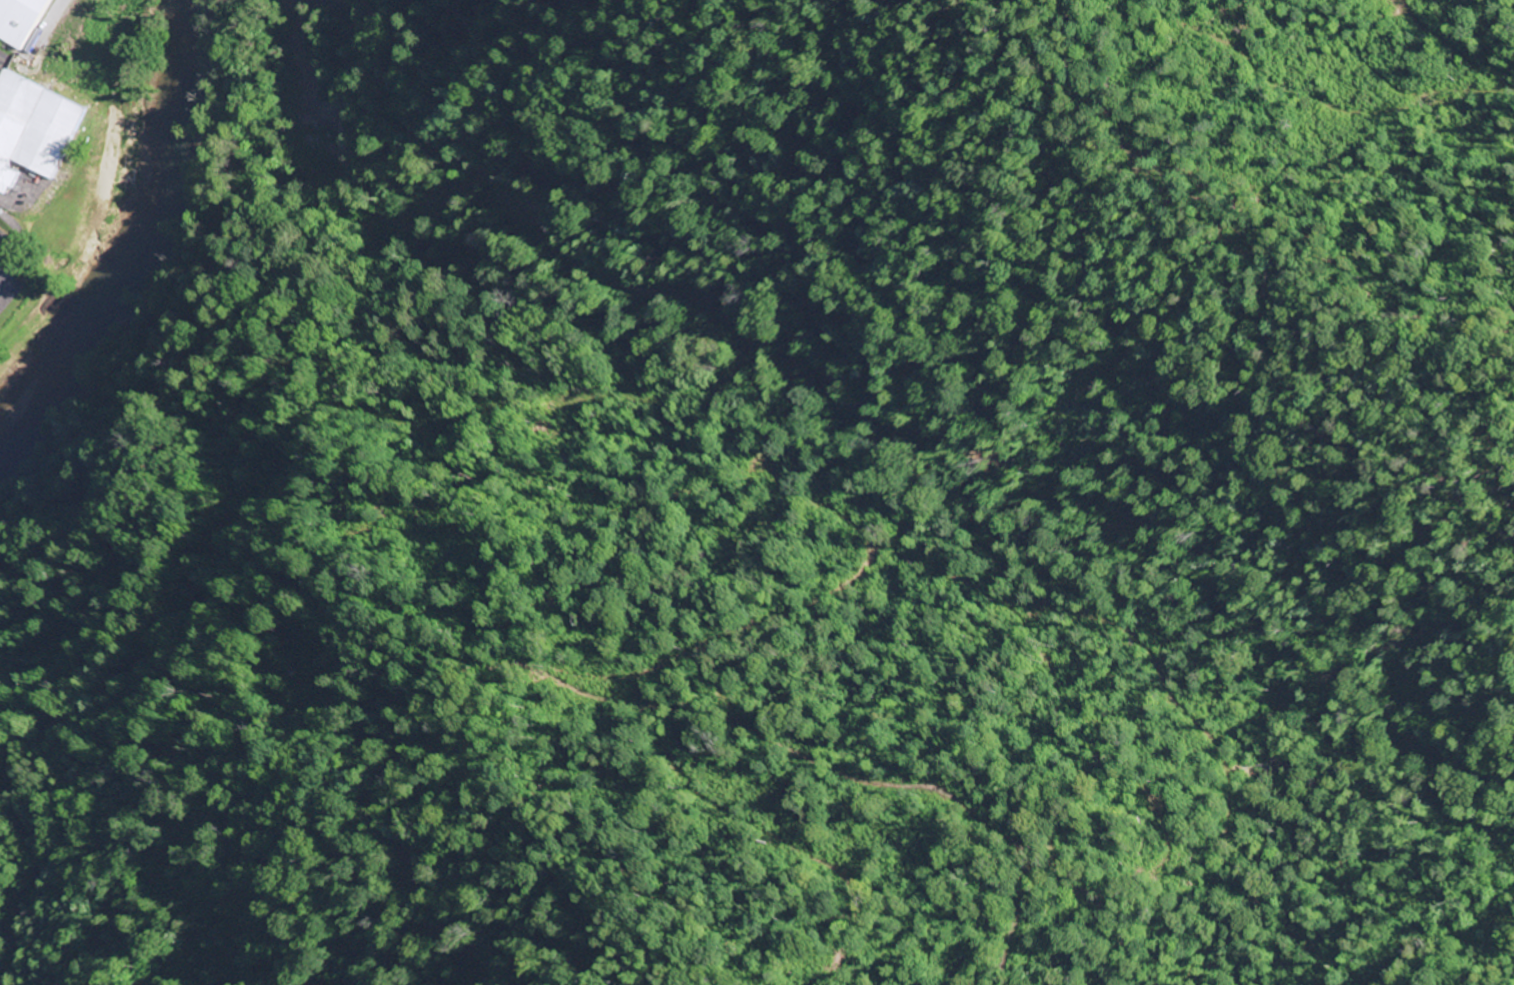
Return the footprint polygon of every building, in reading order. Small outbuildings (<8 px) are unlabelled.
[(20,53),(48,0),(0,0),(0,43),(20,53)] [(0,72),(0,195),(6,198),(17,175),(6,170),(9,163),(50,182),(83,109),(0,72)]
